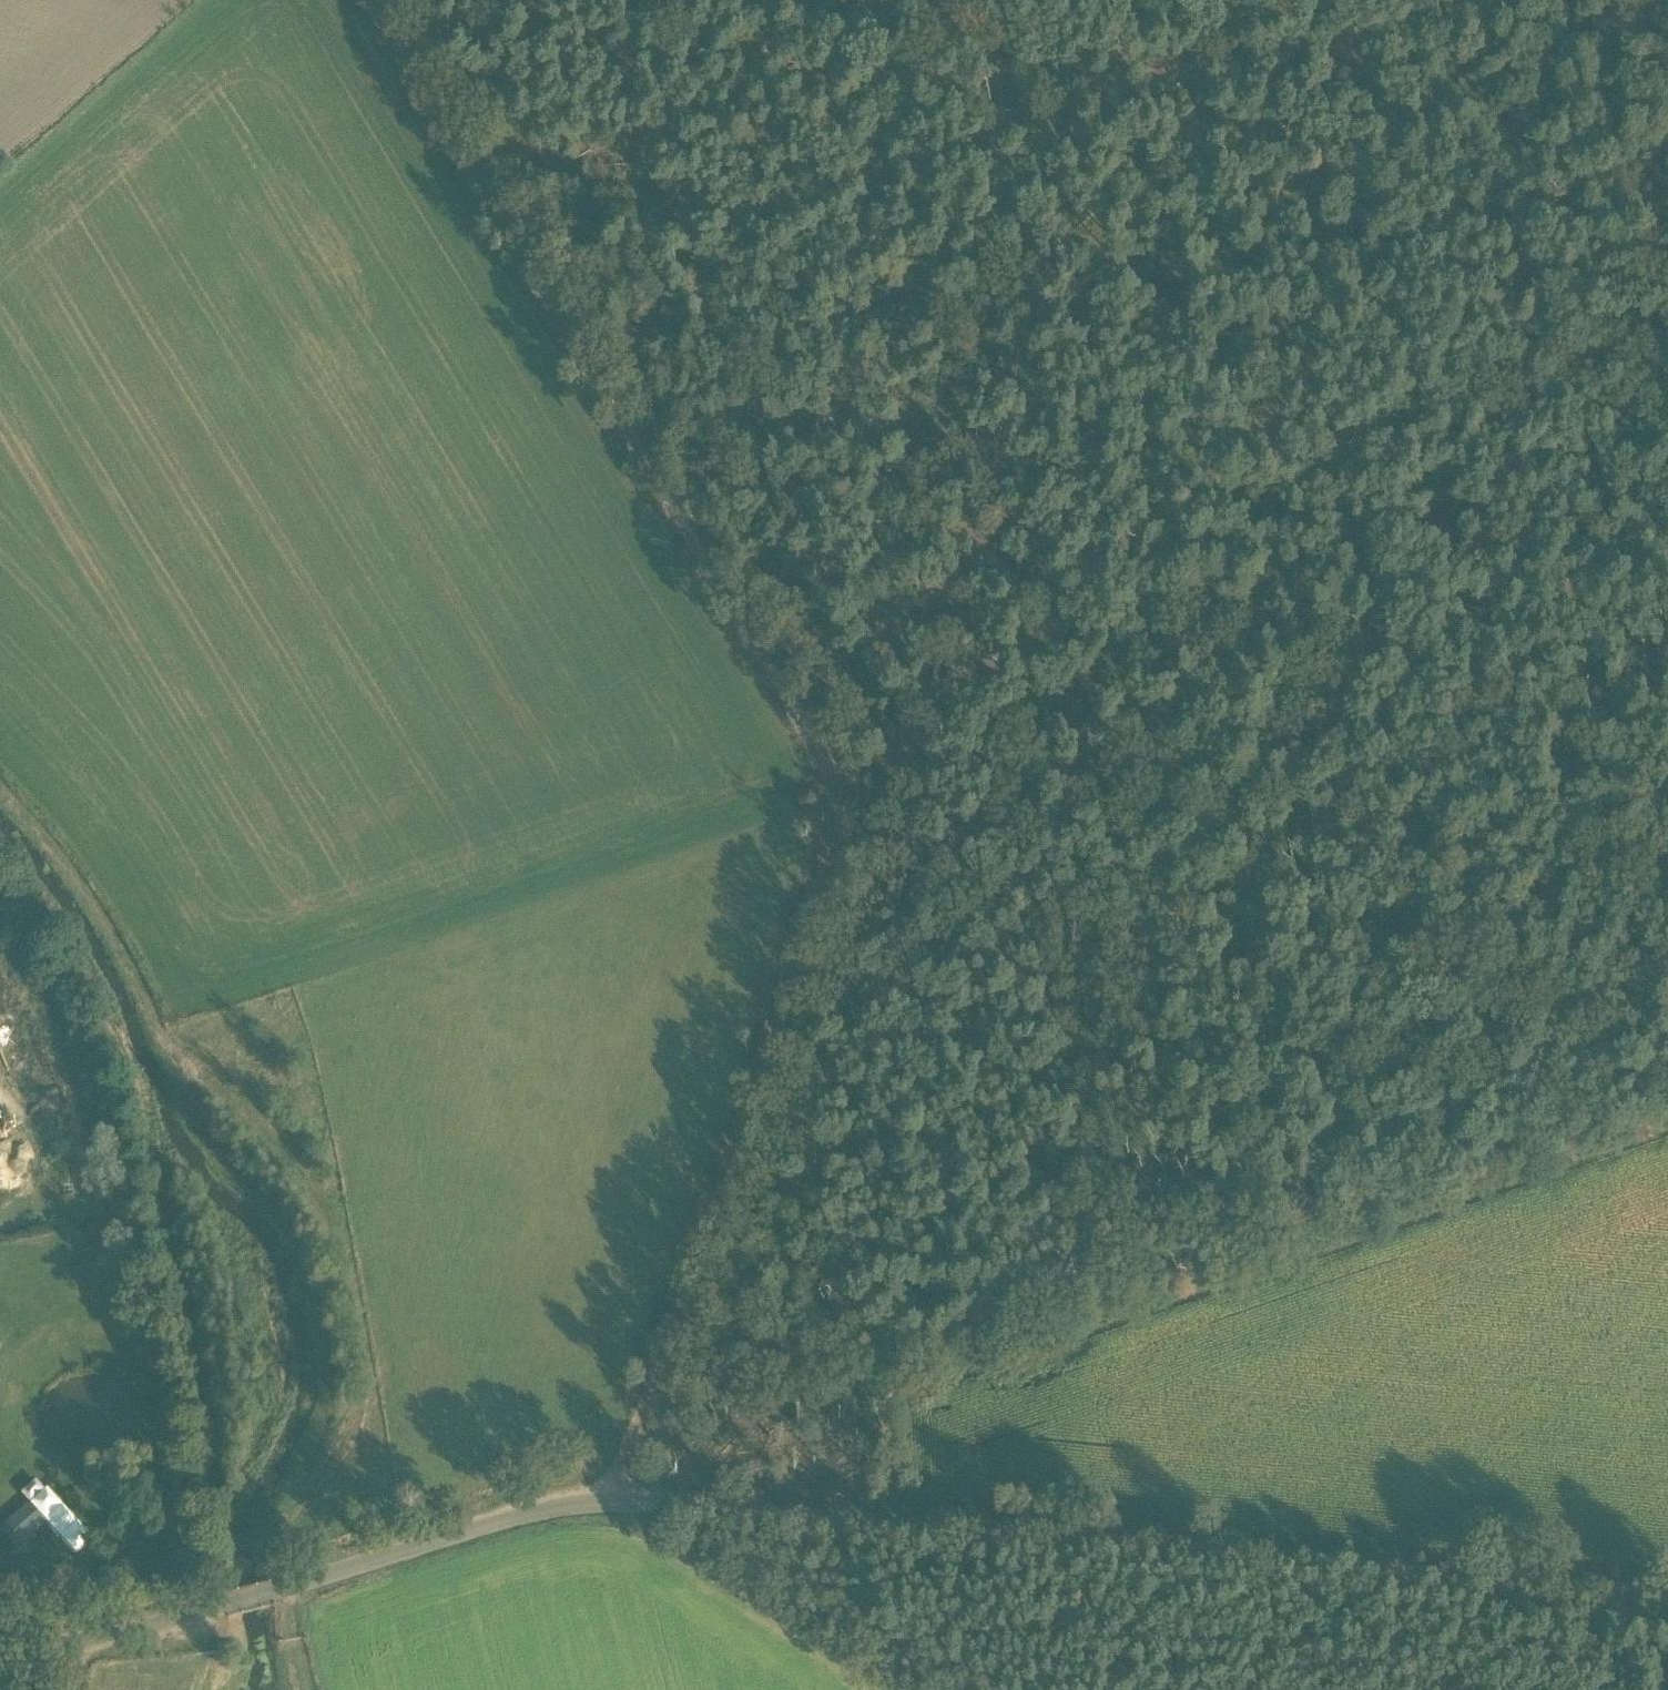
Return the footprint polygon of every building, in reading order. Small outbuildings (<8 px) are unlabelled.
[(46,1523),(29,1502),(0,1527),(18,1547),(46,1523)]
